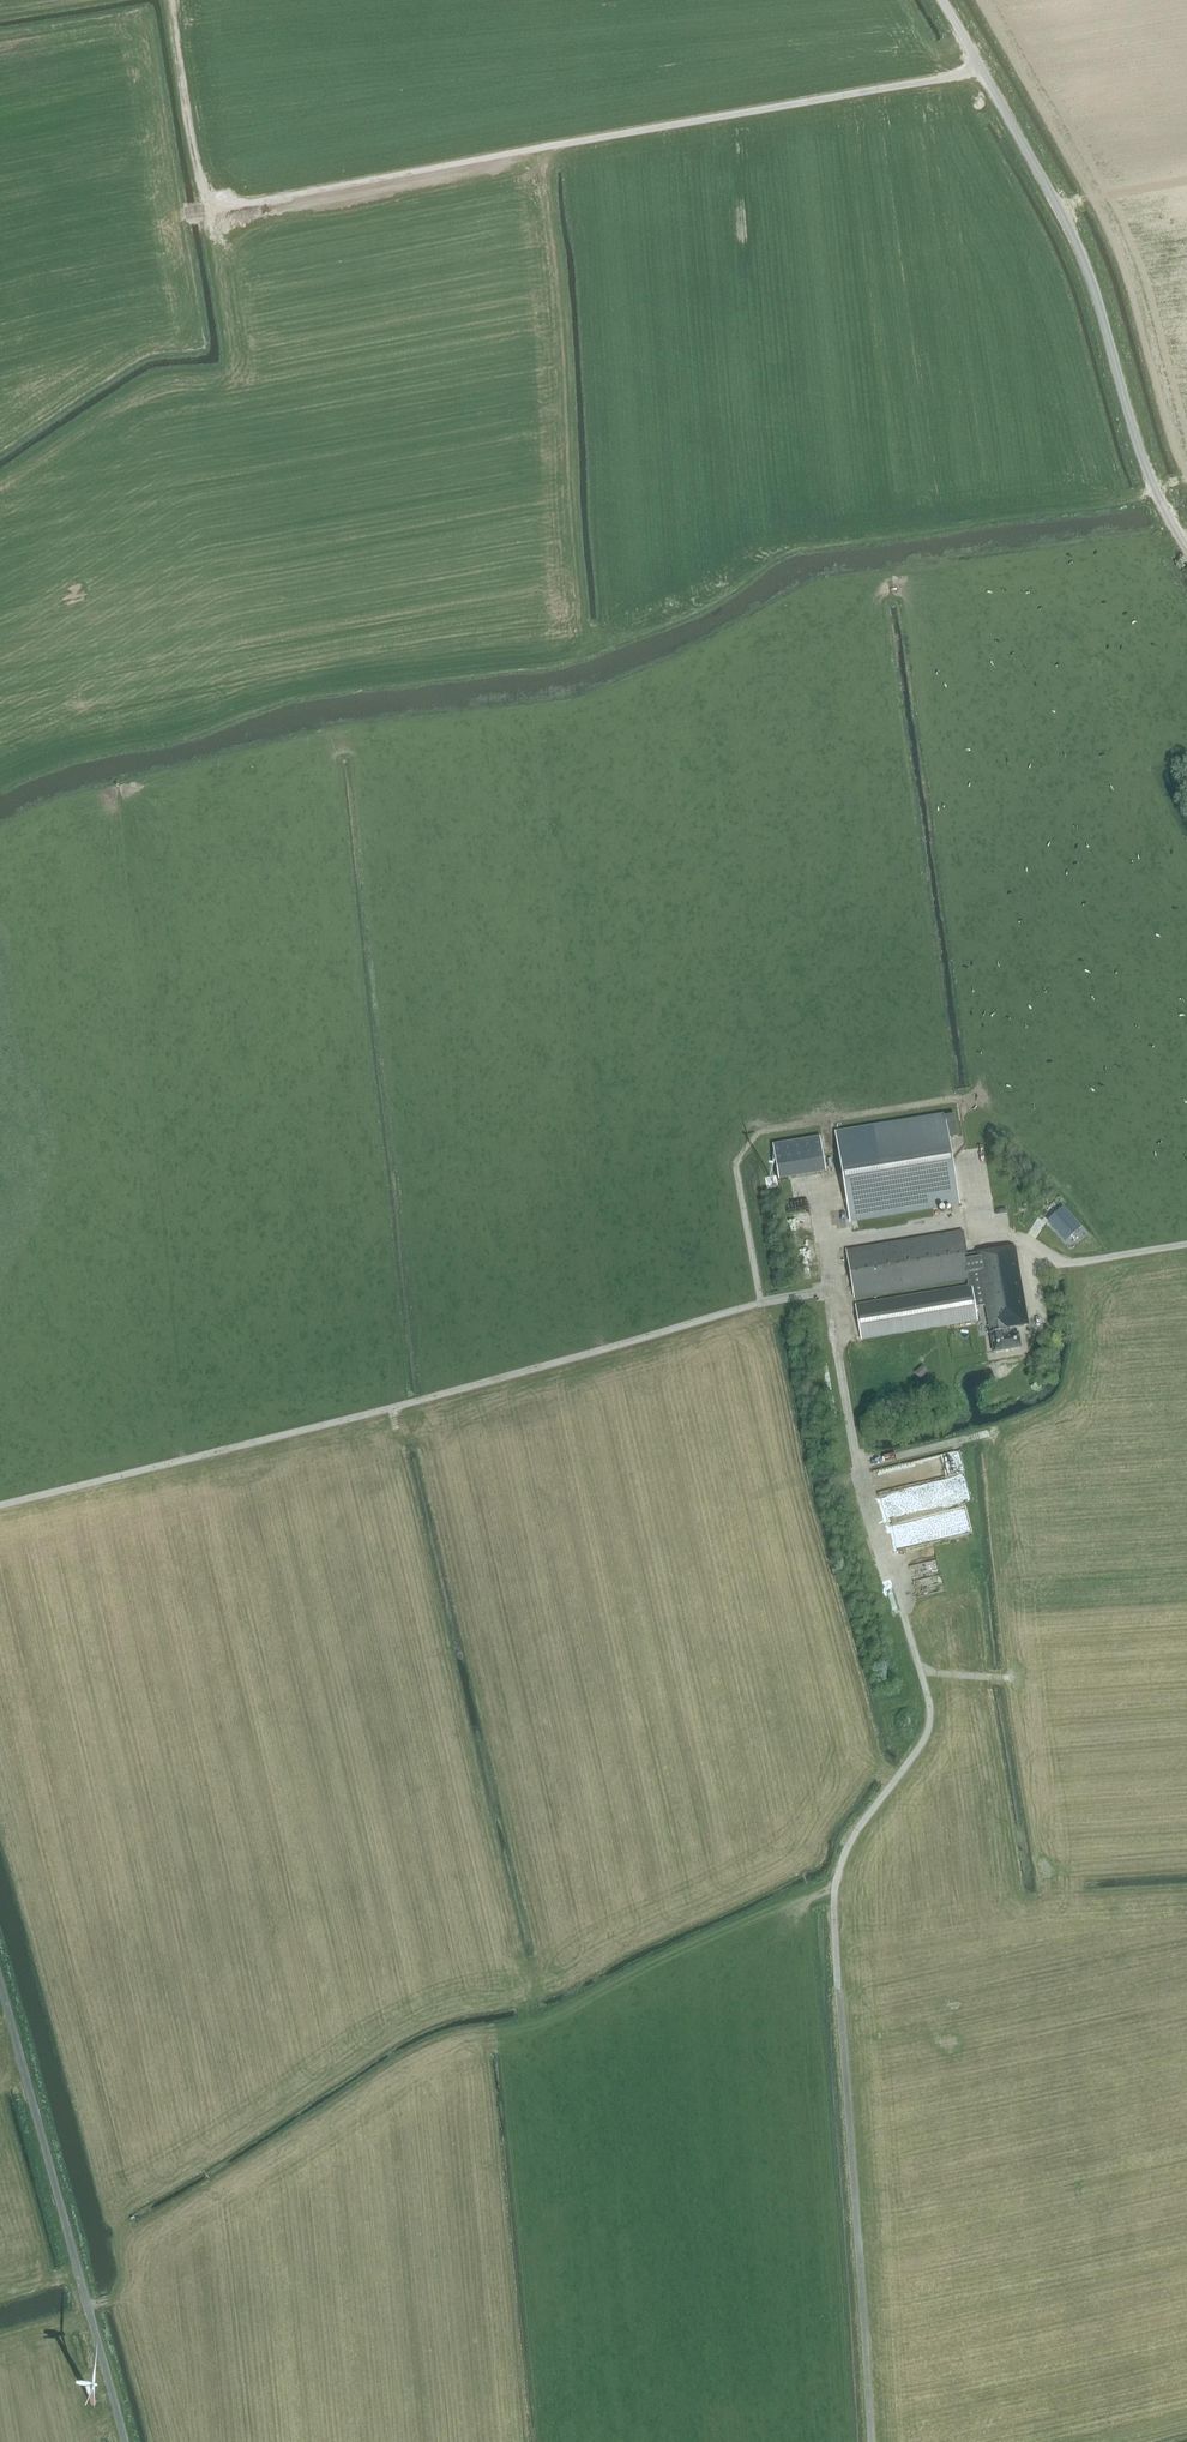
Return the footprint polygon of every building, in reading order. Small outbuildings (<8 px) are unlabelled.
[(835,1134),(849,1221),(959,1203),(948,1137),(957,1136),(954,1115),(835,1134)] [(772,1145),(778,1180),(825,1172),(819,1137),(772,1145)] [(1062,1208),(1048,1220),(1065,1240),(1080,1227),(1062,1208)] [(917,1287),(966,1279),(968,1286),(919,1294),(910,1296),(855,1305),(861,1339),(977,1320),(975,1308),(984,1306),(987,1324),(989,1324),(993,1353),(1021,1348),(1019,1333),(1010,1335),(1009,1327),(1028,1324),(1021,1285),(1025,1284),(1018,1245),(975,1253),(966,1255),(962,1231),(846,1250),(854,1298),(917,1287)] [(920,1379),(927,1371),(921,1365),(914,1373),(920,1379)] [(947,1454),(926,1457),(929,1475),(949,1472),(947,1454)]
